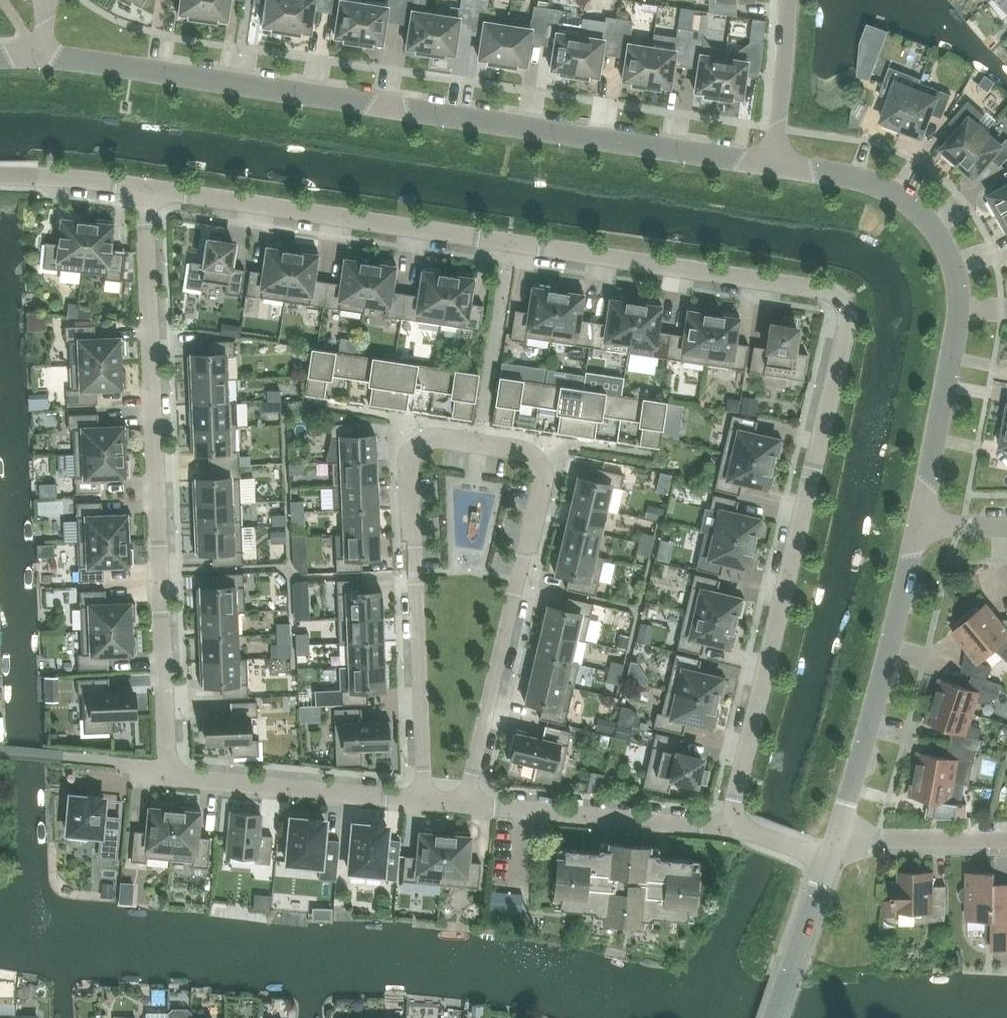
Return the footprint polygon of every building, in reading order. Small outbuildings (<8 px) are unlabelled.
[(205,0),(181,0),(179,12),(188,14),(188,17),(202,19),(205,0)] [(202,19),(217,21),(217,18),(226,19),(229,0),(205,0),(202,19)] [(263,25),(272,26),(271,29),(286,31),(290,0),(266,0),(263,25)] [(286,31),(300,34),(301,31),(310,32),(314,2),(327,4),(327,0),(290,0),(286,31)] [(335,36),(344,37),(343,40),(358,42),(364,3),(345,0),(327,0),(327,4),(339,6),(335,36)] [(364,3),(358,42),(372,44),(373,41),(382,43),(386,13),(399,15),(401,0),(387,0),(387,6),(364,3)] [(399,15),(411,17),(407,47),(416,48),(415,51),(430,53),(437,6),(425,4),(426,0),(401,0),(399,15)] [(437,6),(430,53),(444,56),(445,52),(454,54),(458,24),(471,25),(474,0),(461,0),(460,7),(450,5),(448,15),(437,14),(438,6),(437,6)] [(471,25),(483,27),(478,57),(488,59),(487,62),(502,64),(508,24),(485,21),(488,0),(474,0),(471,25)] [(709,11),(736,17),(737,0),(709,0),(709,11)] [(530,28),(508,24),(502,64),(516,66),(517,63),(526,65),(530,34),(543,36),(547,7),(534,5),(530,28)] [(579,35),(557,32),(561,9),(547,7),(543,36),(555,38),(551,68),(560,70),(559,73),(573,75),(579,35)] [(582,28),(582,27),(580,27),(579,35),(573,75),(588,77),(588,74),(598,75),(602,45),(615,47),(619,18),(606,16),(605,22),(593,30),(582,28)] [(631,84),(646,86),(652,46),(629,43),(633,20),(619,18),(615,47),(627,49),(622,79),(632,81),(631,84)] [(676,37),(654,33),(652,46),(646,86),(660,88),(660,85),(670,87),(674,57),(686,58),(691,29),(678,27),(676,37)] [(703,95),(718,97),(725,49),(711,47),(704,36),(704,31),(691,29),(686,58),(699,60),(694,90),(704,92),(703,95)] [(732,99),(732,96),(742,97),(746,67),(759,69),(763,39),(751,38),(750,42),(738,51),(725,49),(718,97),(732,99)] [(890,67),(880,93),(891,98),(882,120),(886,121),(884,125),(901,132),(920,82),(921,79),(890,67)] [(989,92),(996,82),(986,75),(979,85),(989,92)] [(920,82),(901,132),(918,138),(919,134),(923,135),(931,114),(942,118),(952,94),(920,82)] [(946,150),(943,153),(956,165),(986,131),(977,124),(985,115),(969,100),(950,122),(959,130),(943,147),(946,150)] [(956,165),(970,177),(973,174),(976,176),(991,158),(1000,166),(1006,158),(1006,138),(1001,145),(986,131),(956,165)] [(997,216),(1006,210),(1006,185),(991,195),(992,198),(988,200),(997,216)] [(1006,231),(1006,210),(997,216),(1006,231)] [(43,268),(82,272),(87,222),(80,221),(80,216),(63,214),(61,236),(60,236),(59,243),(46,242),(43,268)] [(95,223),(87,222),(82,272),(105,274),(105,279),(134,282),(133,251),(124,250),(110,249),(111,241),(110,241),(113,220),(95,218),(95,223)] [(234,243),(223,241),(224,233),(212,231),(210,239),(208,239),(205,263),(190,261),(186,287),(202,289),(204,280),(226,283),(225,293),(241,295),(245,269),(230,267),(234,243)] [(264,272),(250,270),(246,295),(285,301),(292,251),(285,250),(286,245),(268,243),(264,272)] [(285,301),(324,307),(328,281),(313,279),(318,250),(300,247),(300,253),(292,251),(285,301)] [(363,313),(370,263),(363,262),(364,257),(346,254),(342,283),(328,281),(324,307),(363,313)] [(378,264),(370,263),(363,313),(364,313),(365,303),(387,306),(386,316),(402,318),(406,293),(391,291),(396,262),(378,259),(378,264)] [(442,315),(448,275),(441,274),(441,268),(424,266),(420,295),(406,293),(402,318),(417,321),(419,311),(442,315)] [(455,276),(448,275),(442,315),(466,318),(465,328),(479,330),(483,304),(469,302),(474,273),(456,271),(455,276)] [(527,337),(550,340),(558,291),(550,290),(551,285),(534,282),(529,311),(515,309),(511,339),(527,342),(527,337)] [(565,292),(558,291),(550,340),(589,346),(593,321),(579,319),(583,290),(566,287),(565,292)] [(629,297),(612,294),(607,323),(593,321),(589,346),(628,352),(636,303),(628,302),(629,297)] [(628,352),(667,358),(671,333),(657,331),(661,302),(644,299),(643,304),(636,303),(628,352)] [(79,304),(68,303),(67,316),(77,317),(79,304)] [(706,314),(707,308),(690,306),(685,335),(671,333),(667,358),(706,364),(713,315),(706,314)] [(721,316),(713,315),(706,364),(745,370),(749,344),(735,342),(739,313),(722,311),(721,316)] [(768,348),(754,345),(750,372),(804,380),(808,354),(794,351),(797,328),(795,327),(796,319),(783,317),(782,325),(771,324),(768,348)] [(70,342),(71,365),(120,363),(120,356),(125,355),(125,338),(95,339),(95,325),(64,326),(65,342),(70,342)] [(209,341),(209,354),(192,355),(192,361),(187,361),(188,380),(226,378),(225,355),(235,354),(234,340),(209,341)] [(327,378),(331,375),(350,378),(354,354),(312,348),(305,395),(324,398),(327,378)] [(395,360),(354,354),(350,378),(369,381),(373,385),(370,405),(388,407),(395,360)] [(414,387),(433,390),(436,367),(395,360),(388,407),(407,410),(410,390),(414,387)] [(67,405),(98,403),(97,389),(127,388),(126,370),(121,370),(120,363),(71,365),(72,388),(67,388),(67,405)] [(436,367),(433,390),(452,393),(455,397),(452,417),(472,420),(479,373),(436,367)] [(542,382),(500,376),(492,423),(512,426),(515,406),(519,403),(538,406),(542,382)] [(227,401),(226,378),(188,380),(189,399),(194,398),(194,404),(237,402),(237,401),(227,401)] [(557,433),(576,436),(583,389),(542,382),(538,406),(557,409),(560,413),(557,433)] [(601,415),(621,418),(624,395),(583,389),(576,436),(594,438),(597,418),(601,415)] [(285,408),(285,391),(272,391),(273,408),(285,408)] [(640,421),(643,425),(640,445),(659,448),(666,401),(624,395),(621,418),(640,421)] [(189,409),(190,428),(238,426),(237,402),(194,404),(194,409),(189,409)] [(98,413),(68,414),(68,430),(73,430),(74,453),(124,451),(124,444),(129,444),(128,426),(99,427),(98,413)] [(732,415),(723,452),(772,463),(773,456),(779,457),(783,440),(754,433),(757,421),(732,415)] [(331,438),(328,462),(332,462),(342,461),(377,460),(376,435),(357,436),(357,423),(331,424),(331,438)] [(1003,442),(1002,446),(1006,447),(1006,425),(1002,424),(998,441),(1003,442)] [(239,464),(238,426),(190,428),(191,446),(196,446),(196,453),(209,452),(210,465),(239,464)] [(680,431),(664,429),(663,435),(679,438),(680,431)] [(124,459),(124,451),(74,453),(76,493),(101,492),(101,477),(130,476),(129,459),(124,459)] [(775,472),(770,471),(772,463),(723,452),(715,489),(739,495),(742,482),(771,489),(775,472)] [(53,458),(54,474),(72,473),(71,457),(53,458)] [(342,461),(332,462),(333,486),(343,485),(378,484),(377,460),(342,461)] [(303,473),(302,463),(289,463),(290,474),(303,473)] [(241,502),(239,464),(210,465),(210,478),(197,479),(197,485),(192,486),(193,504),(241,502)] [(606,509),(611,486),(620,488),(624,474),(595,467),(592,480),(577,477),(572,501),(606,509)] [(343,485),(333,486),(334,510),(344,509),(379,508),(378,484),(343,485)] [(735,513),(738,500),(713,494),(710,509),(719,511),(714,534),(753,543),(755,536),(760,537),(764,520),(735,513)] [(127,532),(132,532),(132,514),(102,516),(102,501),(76,502),(78,541),(128,540),(127,532)] [(291,501),(291,511),(304,511),(304,501),(291,501)] [(600,533),(606,509),(572,501),(566,525),(600,533)] [(199,522),(199,528),(242,526),(241,502),(193,504),(194,523),(199,522)] [(379,508),(344,509),(345,533),(380,532),(379,508)] [(292,522),(305,521),(304,511),(291,511),(292,522)] [(286,524),(285,514),(272,515),(273,525),(286,524)] [(566,525),(560,548),(604,558),(604,557),(595,555),(600,533),(566,525)] [(199,533),(194,534),(195,553),(213,552),(214,566),(243,564),(242,526),(199,528),(199,533)] [(345,533),(335,534),(336,557),(337,572),(363,571),(362,558),(381,557),(380,532),(345,533)] [(654,534),(642,532),(639,542),(652,545),(654,534)] [(751,550),(753,543),(714,534),(709,556),(699,554),(696,568),(721,574),(724,561),(752,568),(756,551),(751,550)] [(128,547),(128,540),(78,541),(79,581),(105,580),(104,565),(134,564),(133,547),(128,547)] [(649,555),(652,545),(639,542),(637,552),(649,555)] [(604,558),(560,548),(555,572),(569,576),(566,588),(595,595),(604,558)] [(308,573),(307,560),(294,561),(294,566),(302,574),(308,573)] [(245,611),(244,573),(218,574),(218,587),(201,588),(202,594),(197,594),(198,613),(245,611)] [(695,574),(686,611),(734,622),(736,615),(741,616),(745,599),(717,592),(720,580),(695,574)] [(339,618),(383,616),(382,591),(363,592),(363,579),(337,580),(339,618)] [(80,591),(81,630),(131,628),(131,621),(136,620),(135,603),(106,604),(105,590),(80,591)] [(593,603),(568,597),(565,610),(547,606),(541,630),(585,640),(593,603)] [(1004,623),(987,603),(979,610),(978,608),(968,614),(967,613),(967,614),(996,648),(1006,662),(1006,623),(1004,623)] [(656,605),(655,632),(678,633),(679,606),(656,605)] [(245,612),(245,611),(198,613),(198,631),(203,631),(203,636),(236,635),(236,612),(245,612)] [(686,611),(677,648),(702,654),(705,641),(734,648),(738,631),(733,630),(734,622),(686,611)] [(979,662),(996,648),(967,614),(966,614),(967,615),(960,624),(961,625),(953,632),(970,652),(963,671),(975,675),(987,679),(991,666),(979,662)] [(384,640),(383,616),(339,618),(340,642),(384,640)] [(277,623),(278,633),(290,633),(290,623),(277,623)] [(137,653),(137,635),(131,635),(131,628),(81,630),(82,653),(77,654),(78,670),(109,668),(108,654),(137,653)] [(584,641),(585,640),(541,630),(536,653),(579,664),(579,663),(570,661),(575,639),(584,641)] [(291,643),(290,633),(278,633),(278,644),(291,643)] [(296,633),(297,641),(309,641),(309,633),(296,633)] [(237,658),(236,635),(203,636),(203,642),(199,642),(199,661),(247,659),(247,658),(237,658)] [(385,664),(384,640),(340,642),(340,643),(349,643),(350,666),(385,664)] [(310,654),(310,651),(309,641),(297,641),(297,654),(310,654)] [(536,653),(530,677),(574,687),(579,664),(536,653)] [(676,653),(667,690),(716,702),(717,695),(722,696),(726,679),(698,672),(701,659),(676,653)] [(247,659),(199,661),(200,679),(205,679),(205,685),(222,685),(223,698),(249,697),(247,659)] [(254,659),(253,674),(270,675),(271,660),(254,659)] [(611,661),(609,671),(621,674),(624,664),(611,661)] [(342,704),(368,703),(367,690),(386,689),(385,664),(350,666),(351,689),(341,690),(342,704)] [(586,665),(585,675),(603,677),(604,667),(586,665)] [(619,684),(621,674),(609,671),(606,681),(619,684)] [(939,690),(935,701),(974,713),(977,702),(992,703),(994,697),(998,698),(1002,684),(987,679),(975,675),(970,689),(939,678),(936,689),(939,690)] [(78,695),(83,694),(84,733),(111,732),(111,718),(135,717),(134,691),(109,692),(109,677),(77,679),(78,695)] [(530,677),(524,701),(543,705),(540,718),(565,724),(568,710),(559,708),(564,686),(573,688),(574,687),(530,677)] [(662,713),(657,712),(654,727),(683,734),(686,721),(715,727),(719,710),(714,709),(716,702),(667,690),(662,713)] [(259,755),(259,739),(249,740),(248,717),(258,717),(257,701),(230,702),(231,716),(207,717),(208,743),(232,742),(232,756),(259,755)] [(967,734),(974,713),(935,701),(932,712),(928,710),(925,721),(956,731),(952,744),(977,750),(980,751),(984,739),(967,734)] [(362,722),(361,708),(334,709),(337,763),(364,762),(363,748),(392,747),(391,721),(362,722)] [(571,731),(545,725),(542,739),(513,732),(507,757),(536,764),(532,778),(558,784),(571,731)] [(696,783),(696,781),(704,783),(707,770),(699,769),(702,758),(678,753),(682,739),(656,732),(643,786),(669,792),(672,778),(696,783)] [(919,763),(917,774),(956,781),(960,760),(974,762),(977,750),(952,744),(950,758),(917,752),(915,762),(919,763)] [(942,802),(939,816),(967,816),(967,803),(952,803),(956,781),(917,774),(915,786),(911,785),(909,796),(942,802)] [(67,832),(69,833),(72,836),(84,837),(88,834),(101,835),(99,856),(116,858),(120,818),(103,816),(105,798),(100,798),(100,795),(89,794),(89,797),(71,795),(67,832)] [(147,857),(170,859),(175,810),(167,809),(168,804),(150,802),(148,831),(134,830),(132,860),(146,862),(147,857)] [(200,807),(183,805),(182,810),(175,810),(170,859),(193,861),(193,866),(207,868),(210,837),(197,836),(200,807)] [(259,834),(261,814),(231,812),(227,854),(256,857),(256,862),(270,863),(273,836),(259,834)] [(324,839),(325,821),(321,820),(321,818),(310,817),(310,819),(291,817),(291,821),(287,821),(286,835),(289,835),(287,863),(320,866),(319,878),(336,880),(340,840),(324,839)] [(382,878),(397,880),(400,840),(387,839),(388,826),(383,826),(383,824),(372,823),(372,825),(354,823),(349,871),(382,874),(382,878)] [(438,834),(438,829),(421,827),(418,856),(405,855),(403,880),(441,884),(445,835),(438,834)] [(453,835),(445,835),(441,884),(479,888),(481,862),(468,861),(471,832),(453,830),(453,835)] [(694,907),(697,872),(691,871),(692,859),(658,856),(658,853),(646,852),(647,846),(611,843),(611,849),(599,848),(599,851),(564,848),(563,860),(557,859),(554,895),(560,895),(559,907),(593,910),(593,913),(605,914),(604,920),(640,923),(640,918),(652,919),(653,916),(687,919),(688,907),(694,907)] [(894,909),(899,909),(899,911),(916,911),(916,921),(946,921),(946,885),(933,885),(933,872),(899,872),(899,882),(894,882),(894,909)] [(961,891),(960,893),(960,896),(961,898),(963,900),(965,902),(968,902),(968,918),(986,918),(986,942),(993,942),(993,949),(1006,949),(1006,884),(995,884),(995,873),(968,872),(968,887),(965,887),(963,889),(961,891)] [(120,882),(119,903),(131,904),(133,883),(120,882)] [(320,896),(319,912),(336,913),(337,897),(320,896)] [(191,1011),(188,1008),(173,1008),(169,1011),(169,1017),(191,1017),(191,1011)]
